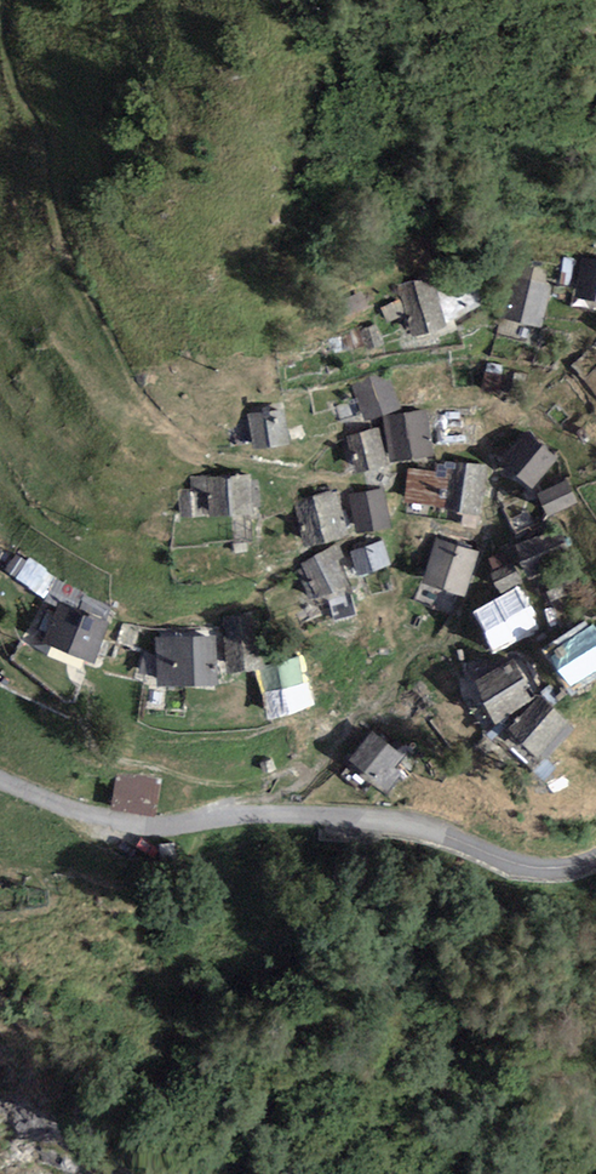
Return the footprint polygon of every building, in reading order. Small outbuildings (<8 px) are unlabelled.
[(582,256),(576,298),(595,301),(595,258),(582,256)] [(571,285),(574,259),(564,258),(560,284),(571,285)] [(543,327),(552,286),(544,284),(546,272),(527,267),(524,280),(512,277),(503,318),(543,327)] [(437,291),(447,322),(495,297),(483,269),(437,291)] [(432,275),(399,285),(414,336),(447,326),(447,322),(437,291),(432,275)] [(363,291),(342,299),(348,314),(369,306),(363,291)] [(405,316),(399,300),(381,307),(386,322),(405,316)] [(376,324),(359,330),(366,349),(383,343),(376,324)] [(505,366),(486,363),(482,389),(501,392),(505,366)] [(388,374),(352,385),(365,420),(401,409),(388,374)] [(283,407),(247,414),(252,450),(289,444),(283,407)] [(426,410),(383,417),(390,460),(434,453),(426,410)] [(378,428),(346,437),(356,472),(388,464),(378,428)] [(527,433),(502,461),(532,487),(557,459),(527,433)] [(482,517),(488,466),(438,460),(437,470),(408,467),(404,504),(449,509),(448,514),(462,516),(461,528),(477,530),(478,517),(482,517)] [(211,515),(254,514),(252,475),(210,477),(211,515)] [(178,490),(179,517),(211,515),(210,477),(192,478),(192,489),(178,490)] [(568,480),(537,493),(546,515),(577,502),(568,480)] [(383,487),(348,494),(356,533),(390,526),(383,487)] [(335,491),(292,503),(304,547),(348,536),(335,491)] [(554,527),(513,543),(527,578),(569,562),(554,527)] [(478,552),(437,538),(421,582),(462,597),(478,552)] [(383,540),(349,552),(357,577),(391,565),(383,540)] [(311,603),(350,585),(338,560),(344,557),(338,545),(301,563),(304,569),(297,572),(311,603)] [(513,563),(491,574),(500,593),(522,582),(513,563)] [(521,587),(473,610),(494,652),(541,629),(521,587)] [(110,623),(59,602),(42,643),(94,663),(110,623)] [(571,687),(595,671),(595,631),(594,627),(550,656),(571,687)] [(217,683),(216,637),(157,639),(158,685),(217,683)] [(304,657),(255,670),(268,720),(317,706),(304,657)] [(476,680),(496,718),(535,697),(514,659),(476,680)] [(568,725),(540,697),(508,728),(536,756),(568,725)] [(349,761),(385,792),(401,773),(393,767),(402,756),(374,732),(349,761)] [(159,779),(117,773),(112,809),(154,815),(159,779)] [(176,839),(159,842),(161,859),(178,857),(176,839)]
